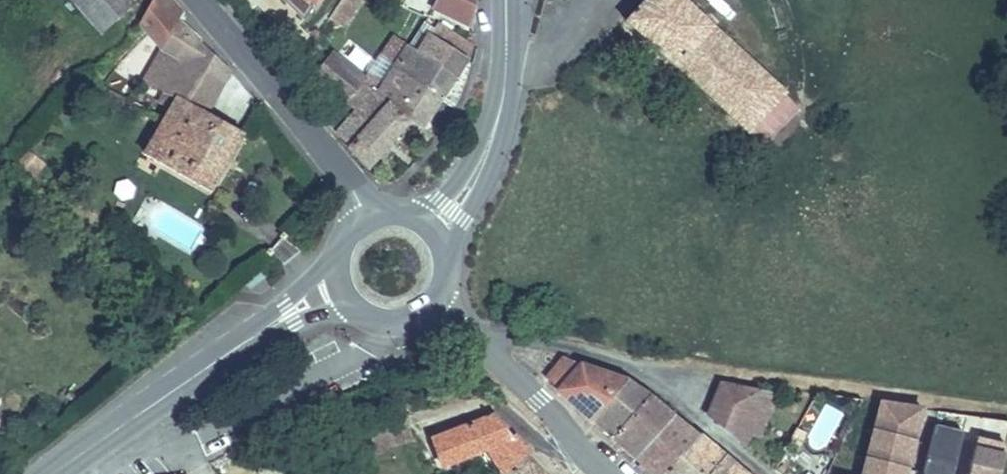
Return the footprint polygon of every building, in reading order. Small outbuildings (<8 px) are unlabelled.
[(105,22),(127,0),(85,0),(105,22)] [(133,19),(158,54),(185,70),(171,93),(164,107),(171,112),(179,97),(205,112),(212,116),(229,74),(176,20),(178,13),(167,0),(143,0),(133,19)] [(340,35),(360,0),(338,0),(324,26),(340,35)] [(493,12),(495,0),(454,0),(453,5),(493,12)] [(683,84),(722,45),(677,0),(626,0),(612,14),(683,84)] [(469,12),(459,23),(489,40),(496,27),(469,12)] [(428,36),(412,57),(452,90),(489,40),(459,23),(442,42),(428,36)] [(436,113),(454,92),(452,90),(412,57),(428,36),(416,30),(391,59),(385,61),(370,53),(384,71),(382,90),(436,113)] [(370,53),(345,38),(322,68),(349,104),(333,120),(373,175),(436,113),(382,90),(384,71),(370,53)] [(769,91),(722,45),(683,84),(730,130),(769,91)] [(179,97),(171,112),(196,127),(205,112),(179,97)] [(196,127),(171,112),(166,121),(148,158),(212,197),(245,136),(244,136),(212,116),(205,112),(196,127)] [(541,369),(587,414),(619,375),(561,344),(541,369)] [(619,375),(587,414),(611,436),(645,394),(625,378),(619,375)] [(697,410),(736,439),(769,391),(759,383),(746,401),(729,390),(717,382),(697,410)] [(645,394),(611,436),(632,454),(666,411),(645,394)] [(756,420),(770,429),(785,407),(770,397),(756,420)] [(471,438),(484,468),(514,445),(503,433),(483,398),(413,425),(425,451),(471,438)] [(632,454),(655,473),(660,473),(692,433),(666,411),(632,454)] [(919,473),(948,473),(961,425),(933,419),(919,473)] [(794,420),(785,434),(793,438),(801,424),(794,420)] [(966,473),(1000,473),(1006,448),(1006,428),(979,422),(966,473)] [(660,473),(701,473),(717,455),(692,433),(660,473)] [(476,473),(538,473),(514,445),(484,468),(476,473)] [(802,473),(823,473),(830,460),(813,452),(802,473)] [(701,473),(740,473),(717,455),(701,473)] [(892,471),(842,459),(838,473),(891,473),(892,471)]
